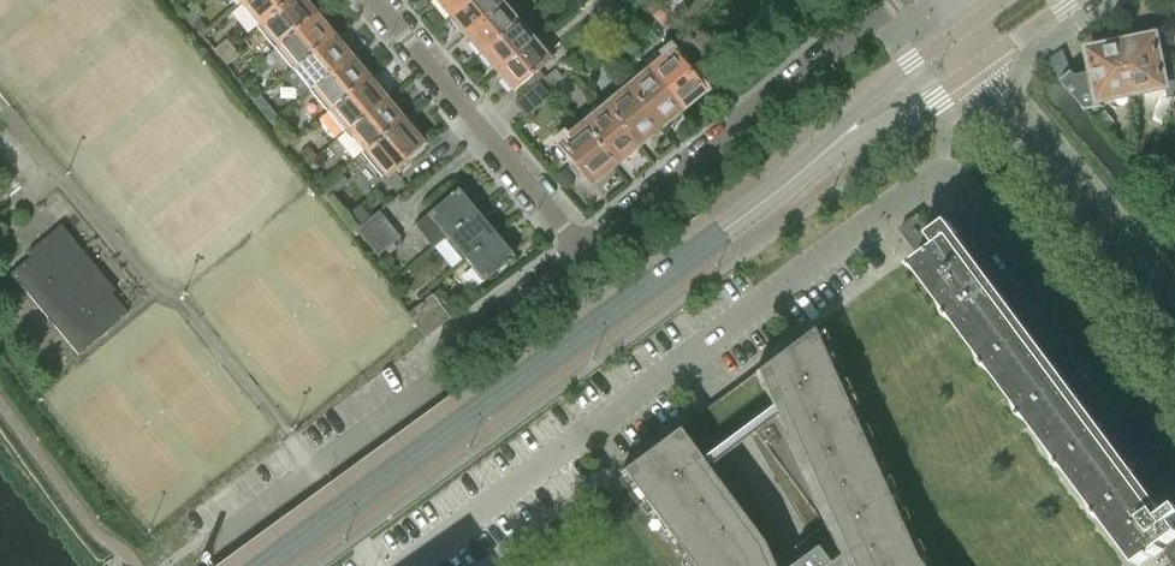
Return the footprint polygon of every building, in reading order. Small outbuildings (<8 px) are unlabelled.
[(241,1),(237,4),(255,26),(279,7),(289,7),(298,0),(242,0),(241,1)] [(301,0),(298,0),(289,7),(279,7),(255,26),(273,47),(297,28),(308,29),(318,21),(315,17),(315,15),(313,14),(313,11),(308,4),(304,4),(304,1),(301,0)] [(450,16),(470,0),(437,0),(450,16)] [(450,16),(466,35),(503,4),(500,0),(470,0),(450,16)] [(603,4),(613,16),(631,0),(607,0),(603,4)] [(662,4),(682,26),(691,18),(709,0),(666,0),(662,4)] [(503,4),(466,35),(480,53),(518,22),(503,4)] [(318,21),(308,29),(297,28),(273,47),(290,68),(314,49),(324,49),(335,41),(333,38),(333,36),(330,35),(331,32),(325,25),(322,25),(321,22),(319,22),(318,21)] [(518,22),(480,53),(496,71),(533,40),(518,22)] [(664,58),(650,69),(681,106),(703,88),(695,79),(701,74),(694,65),(706,55),(683,31),(659,51),(664,58)] [(1140,33),(1120,37),(1132,93),(1164,86),(1160,68),(1154,35),(1141,38),(1140,33)] [(1060,82),(1084,109),(1098,106),(1097,100),(1132,93),(1120,37),(1100,41),(1100,47),(1087,49),(1092,73),(1076,76),(1072,72),(1060,82)] [(238,54),(231,46),(224,38),(212,48),(226,64),(238,54)] [(533,40),(496,71),(511,90),(549,59),(533,40)] [(337,43),(335,41),(324,49),(314,49),(290,68),(310,91),(349,59),(350,59),(350,57),(348,56),(349,53),(343,46),(339,46),(339,43),(337,43)] [(354,64),(350,59),(349,59),(310,91),(325,110),(348,91),(359,90),(369,82),(368,80),(368,78),(366,77),(366,74),(360,67),(357,67),(356,64),(354,64)] [(681,106),(650,69),(645,63),(631,74),(637,80),(626,89),(657,126),(666,119),(672,120),(680,113),(679,108),(681,106)] [(1160,68),(1164,86),(1166,98),(1173,97),(1174,90),(1174,65),(1160,68)] [(555,69),(544,78),(551,87),(562,77),(555,69)] [(525,114),(549,95),(554,90),(551,87),(544,78),(539,82),(538,81),(514,101),(525,114)] [(372,85),(369,82),(359,90),(348,91),(325,110),(343,132),(366,113),(377,112),(387,104),(385,102),(386,99),(383,99),(384,95),(378,88),(374,88),(374,85),(372,85)] [(657,126),(626,89),(604,107),(635,144),(644,137),(649,139),(658,132),(657,126)] [(260,96),(253,101),(269,120),(276,115),(260,96)] [(387,104),(377,112),(366,113),(343,132),(360,152),(384,133),(394,134),(405,125),(403,123),(403,121),(401,120),(401,116),(395,109),(392,109),(391,106),(389,106),(387,104)] [(635,144),(604,107),(583,125),(614,162),(622,155),(627,157),(635,150),(635,144)] [(1104,110),(1095,117),(1105,128),(1113,121),(1104,110)] [(614,162),(583,125),(577,118),(554,137),(575,162),(569,167),(576,176),(582,171),(590,181),(614,162)] [(287,125),(275,135),(284,145),(295,135),(287,125)] [(384,133),(360,152),(381,177),(407,155),(410,159),(422,149),(419,145),(420,144),(418,141),(419,137),(413,130),(409,130),(409,128),(407,127),(405,125),(394,134),(384,133)] [(306,148),(300,153),(307,162),(313,156),(306,148)] [(318,187),(326,196),(344,181),(336,172),(318,187)] [(426,213),(445,236),(476,211),(457,188),(426,213)] [(377,256),(400,237),(378,210),(355,229),(377,256)] [(476,211),(445,236),(464,258),(494,233),(476,211)] [(917,251),(920,249),(935,237),(933,235),(918,214),(900,228),(917,251)] [(959,235),(950,222),(933,235),(935,237),(920,249),(926,257),(915,265),(912,267),(923,276),(945,305),(949,318),(960,325),(982,355),(986,367),(997,375),(1019,405),(1020,406),(1023,417),(1031,423),(1034,425),(1056,454),(1060,467),(1071,474),(1093,504),(1097,516),(1108,524),(1138,565),(1150,556),(1152,558),(1165,549),(1163,547),(1165,545),(1168,549),(1165,552),(1174,565),(1174,539),(1174,538),(1174,537),(1174,524),(1174,522),(1174,508),(1167,514),(1161,505),(1160,506),(959,235)] [(114,290),(60,225),(26,253),(30,256),(10,273),(77,354),(127,313),(110,293),(114,290)] [(513,256),(494,233),(464,258),(483,281),(513,256)] [(0,282),(0,311),(4,316),(19,304),(0,282)] [(449,318),(431,294),(419,303),(436,327),(449,318)] [(419,303),(406,313),(424,336),(436,327),(419,303)] [(677,429),(650,448),(641,455),(620,471),(622,474),(629,483),(633,489),(640,498),(643,502),(650,511),(654,516),(661,526),(664,529),(671,539),(675,544),(682,554),(684,557),(691,565),(845,565),(849,563),(850,565),(919,565),(914,559),(913,557),(912,556),(907,544),(904,539),(899,527),(898,523),(893,512),(890,506),(885,495),(883,491),(878,480),(875,474),(870,463),(869,459),(864,447),(861,441),(856,430),(854,426),(849,415),(847,409),(842,398),(840,394),(835,383),(832,377),(827,365),(825,362),(820,350),(818,344),(813,333),(811,329),(790,345),(789,345),(781,351),(754,371),(677,429)]
